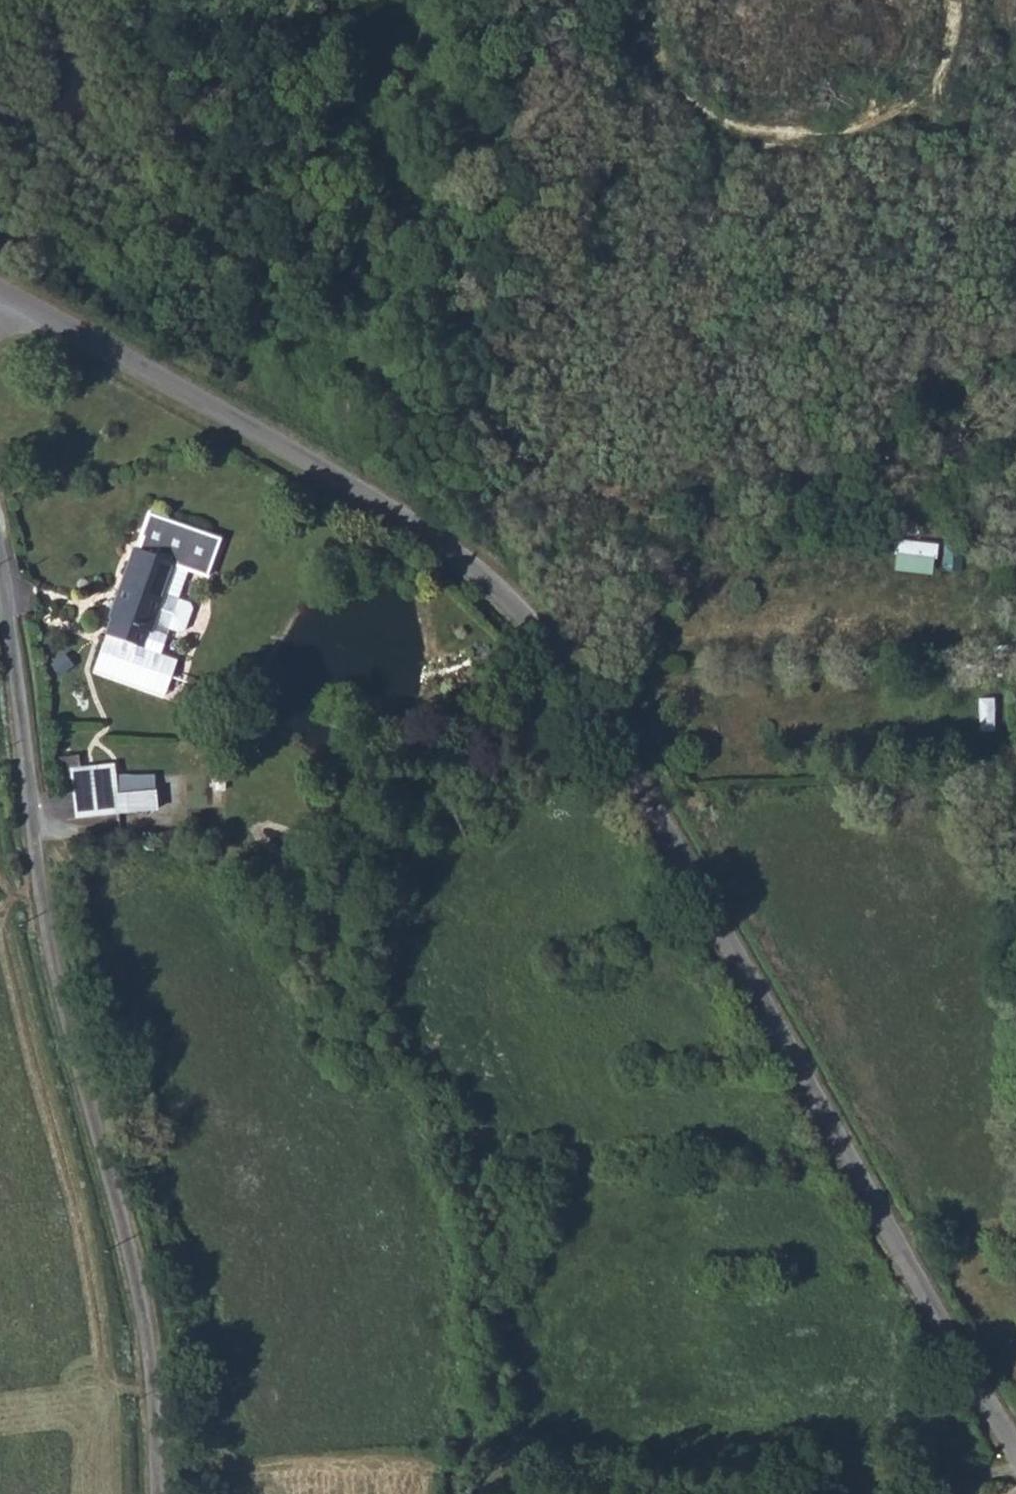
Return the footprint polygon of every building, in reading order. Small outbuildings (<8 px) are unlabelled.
[(111,616),(105,636),(157,657),(167,636),(162,633),(166,625),(174,630),(181,626),(191,605),(188,600),(180,595),(191,566),(203,570),(218,537),(150,510),(108,613),(111,616)] [(897,537),(893,567),(934,571),(937,541),(897,537)] [(157,657),(105,636),(95,670),(162,694),(173,661),(157,657)] [(111,761),(67,764),(73,819),(154,808),(152,787),(115,789),(111,761)]
